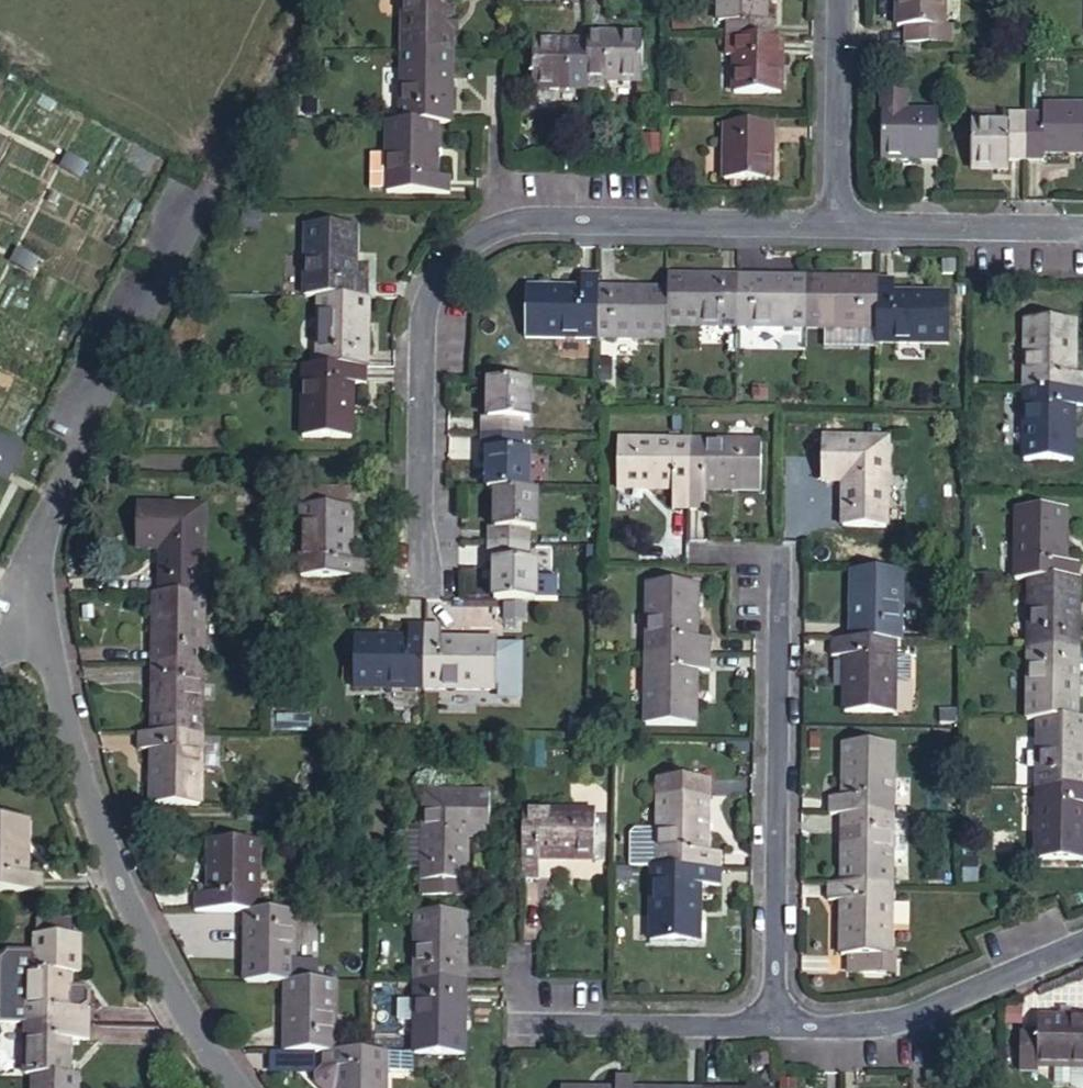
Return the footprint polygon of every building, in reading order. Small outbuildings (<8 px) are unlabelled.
[(400,54),(449,54),(451,2),(465,1),(465,0),(403,0),(400,54)] [(721,40),(764,40),(765,22),(759,22),(760,0),(715,0),(715,22),(722,22),(721,40)] [(900,5),(900,33),(912,33),(911,50),(953,51),(955,32),(940,33),(941,5),(900,5)] [(585,100),(604,100),(605,85),(641,85),(641,39),(603,40),(603,53),(586,52),(585,100)] [(721,40),(720,56),(736,57),(734,93),(776,94),(779,41),(764,40),(721,40)] [(530,99),(585,100),(586,52),(530,52),(530,99)] [(449,54),(400,54),(398,123),(433,124),(446,124),(449,54)] [(1035,157),(1038,146),(1082,147),(1082,102),(1038,100),(1036,113),(1020,112),(1019,156),(1035,157)] [(877,163),(931,164),(932,115),(905,116),(907,102),(880,102),(877,163)] [(1005,155),(1019,156),(1020,112),(1005,111),(1003,122),(968,122),(966,164),(1004,166),(1005,155)] [(432,177),(433,124),(398,123),(383,123),(383,156),(367,157),(366,192),(445,193),(446,177),(432,177)] [(717,181),(764,183),(766,127),(719,127),(717,181)] [(318,298),(369,299),(369,284),(354,283),(355,229),(306,228),(303,298),(318,298)] [(666,333),(733,334),(734,285),(667,282),(666,307),(666,333)] [(734,285),(733,334),(804,336),(806,287),(734,285)] [(876,338),(876,289),(806,287),(804,336),(876,338)] [(524,353),(593,355),(595,304),(596,290),(580,288),(579,304),(526,302),(524,353)] [(893,290),(876,289),(876,338),(875,353),(945,353),(946,303),(894,302),(893,290)] [(318,298),(317,366),(366,366),(369,299),(318,298)] [(593,355),(666,356),(666,333),(666,307),(595,304),(593,355)] [(1068,330),(1024,329),(1022,401),(1080,402),(1081,384),(1067,383),(1068,330)] [(303,366),(301,439),(350,439),(353,384),(365,382),(366,366),(317,366),(303,366)] [(494,422),(488,423),(488,438),(532,438),(533,424),(539,423),(541,383),(495,381),(494,422)] [(1080,402),(1022,401),(1020,469),(1066,471),(1068,417),(1080,417),(1080,402)] [(26,446),(0,434),(0,479),(8,483),(26,446)] [(532,438),(488,438),(487,455),(494,455),(492,491),(499,491),(536,492),(538,456),(531,455),(532,438)] [(829,441),(826,485),(849,486),(847,532),(892,532),(894,442),(829,441)] [(673,493),(673,513),(694,513),(697,446),(626,445),(625,486),(649,487),(650,494),(673,493)] [(697,446),(694,513),(707,513),(709,494),(735,494),(736,489),(763,488),(764,447),(697,446)] [(305,490),(303,578),(366,581),(366,564),(352,563),(354,490),(305,490)] [(491,526),(490,542),(535,543),(536,527),(542,528),(541,492),(536,492),(499,491),(497,525),(491,526)] [(152,595),(196,596),(198,506),(129,505),(127,551),(153,552),(152,595)] [(1064,513),(1012,513),(1013,584),(1028,584),(1079,586),(1078,569),(1065,568),(1064,513)] [(490,542),(490,561),(497,560),(496,602),(541,603),(542,562),(534,562),(535,543),(490,542)] [(904,645),(906,576),(858,575),(855,644),(900,645),(904,645)] [(1027,653),(1079,655),(1079,586),(1028,584),(1027,653)] [(695,586),(645,587),(644,656),(707,658),(708,640),(693,640),(695,586)] [(152,595),(147,595),(146,665),(195,667),(196,596),(152,595)] [(354,642),(353,697),(422,698),(423,629),(408,627),(406,644),(354,642)] [(423,629),(422,698),(491,699),(494,645),(440,644),(440,630),(423,629)] [(900,645),(855,644),(838,643),(838,657),(853,657),(852,714),(899,715),(900,645)] [(1036,722),(1079,723),(1079,655),(1027,653),(1026,722),(1036,722)] [(707,658),(644,656),(643,726),(692,728),(694,674),(707,675),(707,658)] [(144,734),(194,735),(195,667),(146,665),(144,734)] [(1082,792),(1082,723),(1079,723),(1036,722),(1035,792),(1082,792)] [(193,807),(194,735),(144,734),(133,734),(130,749),(146,750),(143,804),(193,807)] [(835,802),(834,819),(849,819),(898,820),(900,748),(850,747),(849,801),(835,802)] [(662,834),(662,871),(721,871),(722,853),(708,852),(710,784),(663,783),(662,834)] [(1035,792),(1035,865),(1082,865),(1082,792),(1035,792)] [(481,839),(482,798),(416,796),(415,829),(398,830),(397,875),(413,876),(413,887),(456,887),(460,839),(481,839)] [(591,813),(518,812),(517,881),(533,882),(534,862),(558,862),(559,856),(589,856),(591,813)] [(46,894),(46,875),(25,874),(27,841),(30,841),(31,819),(0,818),(0,892),(46,894)] [(846,890),(896,890),(898,820),(849,819),(846,890)] [(635,838),(634,870),(650,871),(662,871),(662,834),(639,834),(635,838)] [(190,894),(188,912),(238,913),(251,913),(254,841),(205,840),(202,893),(190,894)] [(959,891),(978,891),(979,864),(960,863),(959,891)] [(720,891),(721,871),(662,871),(650,871),(650,943),(699,945),(701,890),(720,891)] [(455,905),(456,887),(413,887),(413,903),(455,905)] [(893,963),(896,890),(846,890),(833,890),(831,905),(846,905),(845,959),(854,960),(854,980),(898,983),(899,962),(893,963)] [(289,914),(251,913),(238,913),(237,982),(277,983),(287,983),(289,914)] [(55,916),(45,915),(26,915),(26,931),(22,930),(20,955),(0,953),(0,1021),(9,1021),(74,1023),(75,1005),(71,1006),(76,1001),(77,990),(70,984),(54,984),(55,971),(62,971),(63,933),(54,933),(55,916)] [(413,918),(411,984),(462,985),(464,919),(413,918)] [(326,983),(287,983),(277,983),(274,1050),(311,1051),(324,1051),(326,983)] [(409,1053),(459,1055),(462,985),(411,984),(409,1053)] [(1035,1019),(1034,1029),(1032,1067),(1051,1067),(1051,1082),(1061,1082),(1068,1087),(1082,1087),(1082,1021),(1035,1019)] [(73,1038),(74,1023),(9,1021),(7,1072),(19,1073),(18,1087),(60,1087),(61,1072),(51,1072),(53,1038),(73,1038)] [(1032,1067),(1034,1029),(1020,1029),(1018,1071),(1034,1071),(1032,1067)] [(364,1052),(324,1051),(311,1051),(309,1068),(325,1071),(324,1087),(377,1087),(378,1053),(364,1052)] [(309,1068),(304,1071),(304,1079),(311,1087),(318,1087),(324,1087),(325,1071),(309,1068)] [(631,1085),(631,1071),(614,1071),(611,1085),(560,1083),(560,1087),(631,1087),(631,1085)]
